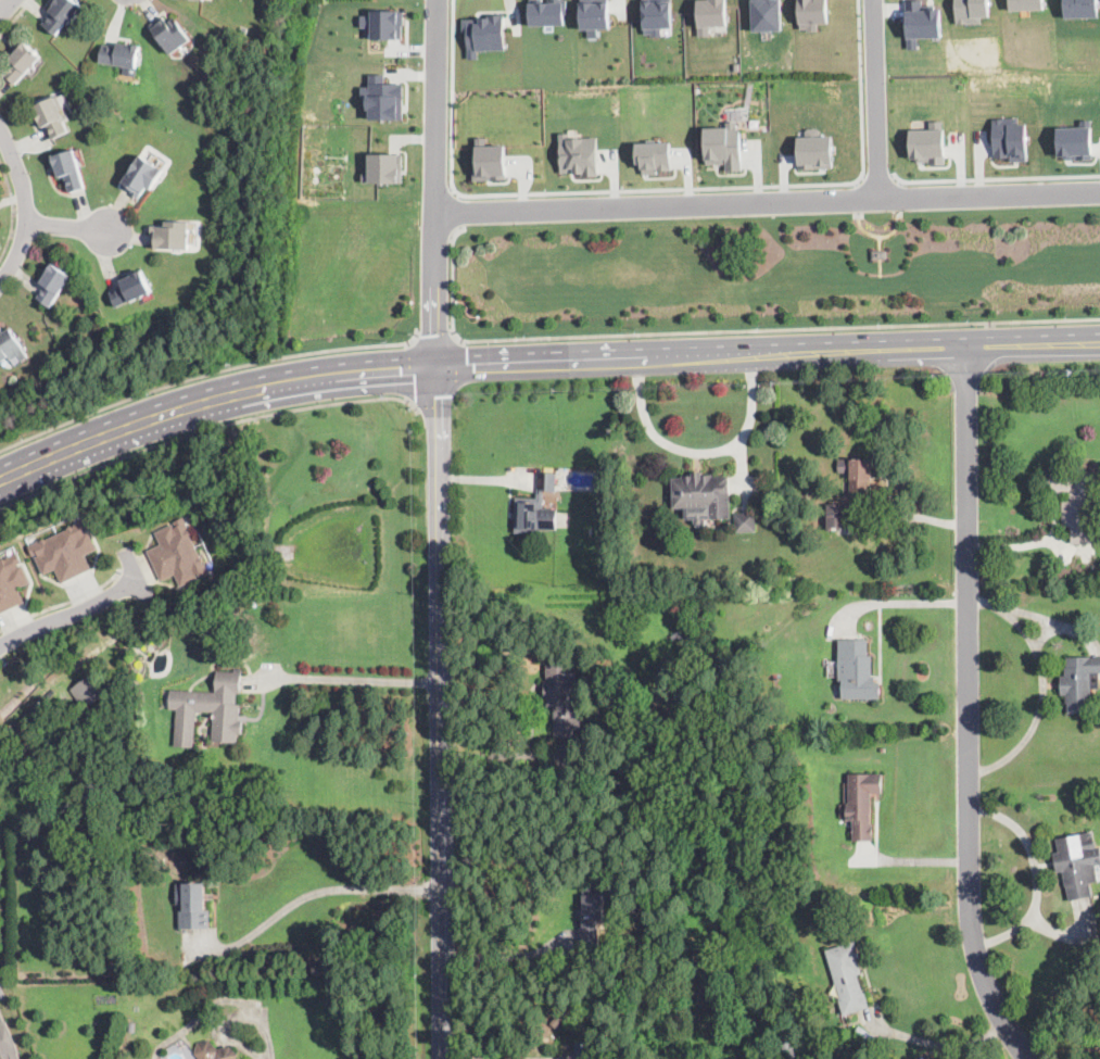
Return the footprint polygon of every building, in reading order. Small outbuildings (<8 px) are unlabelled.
[(54,4),(58,0),(75,0),(84,7),(77,14),(79,15),(74,22),(72,20),(68,24),(67,23),(56,35),(43,24),(52,13),(50,11),(55,5),(54,4)] [(531,2),(567,0),(568,22),(532,24),(531,2)] [(602,26),(602,35),(590,35),(590,27),(580,27),(579,1),(611,0),(612,26),(602,26)] [(644,33),(643,0),(671,0),(673,27),(661,28),(661,36),(653,36),(653,33),(644,33)] [(698,36),(710,36),(709,25),(726,25),(726,0),(697,0),(698,36)] [(753,30),(782,29),(781,0),(752,0),(753,30)] [(798,29),(820,28),(820,23),(825,23),(825,0),(798,0),(798,29)] [(907,49),(918,48),(918,38),(940,37),(939,3),(922,4),(922,0),(905,0),(907,49)] [(956,23),(981,22),(981,15),(990,14),(990,0),(955,0),(956,23)] [(1009,10),(1044,9),(1043,0),(1008,0),(1009,10)] [(1065,17),(1099,16),(1098,0),(1064,0),(1065,17)] [(371,37),(372,11),(404,11),(404,37),(371,37)] [(164,15),(168,22),(175,16),(191,40),(172,55),(165,47),(164,48),(160,41),(161,40),(150,26),(164,15)] [(470,48),(469,20),(509,18),(509,46),(470,48)] [(18,84),(16,85),(4,73),(15,62),(11,59),(26,42),(42,58),(18,84)] [(127,45),(130,45),(130,43),(141,46),(137,68),(101,63),(103,45),(117,47),(118,43),(127,45)] [(370,74),(370,86),(362,86),(362,97),(367,97),(367,109),(370,109),(370,118),(404,118),(404,84),(385,83),(385,74),(370,74)] [(71,119),(65,122),(69,131),(54,139),(48,126),(45,128),(40,121),(37,122),(35,116),(38,115),(34,108),(59,96),(71,119)] [(992,117),(994,159),(1011,157),(1011,162),(1028,161),(1027,122),(1019,123),(1019,117),(992,117)] [(1058,127),(1059,160),(1092,159),(1090,117),(1080,118),(1080,126),(1058,127)] [(910,127),(911,161),(930,161),(930,164),(947,164),(946,119),(930,121),(930,127),(910,127)] [(705,127),(707,164),(726,163),(726,171),(743,169),(741,121),(728,122),(729,126),(705,127)] [(796,130),(798,169),(832,167),(831,135),(823,136),(822,128),(796,130)] [(561,139),(599,137),(602,172),(564,174),(561,139)] [(672,173),(648,174),(647,165),(637,166),(636,143),(671,141),(672,173)] [(479,178),(479,146),(508,144),(508,178),(479,178)] [(76,150),(77,154),(87,188),(71,192),(66,176),(61,178),(58,166),(56,167),(55,166),(53,156),(59,154),(58,151),(62,150),(62,152),(75,149),(76,150)] [(371,182),(371,153),(402,153),(402,182),(371,182)] [(164,173),(154,187),(153,190),(149,187),(140,199),(122,186),(142,155),(165,171),(164,173)] [(190,223),(190,228),(190,232),(191,232),(191,238),(190,238),(190,250),(153,249),(153,234),(153,231),(153,227),(167,227),(167,223),(190,223)] [(874,259),(873,250),(888,249),(888,257),(874,259)] [(52,307),(38,298),(47,286),(41,282),(54,264),(73,276),(52,307)] [(137,300),(132,302),(131,303),(130,301),(117,307),(110,292),(124,286),(122,281),(132,275),(142,270),(153,292),(137,300)] [(106,329),(94,332),(91,323),(102,318),(106,329)] [(1,363),(0,361),(0,329),(2,328),(4,332),(10,329),(29,356),(24,361),(20,355),(11,361),(9,357),(1,363)] [(873,463),(873,480),(870,480),(870,486),(873,486),(873,501),(869,501),(869,496),(851,496),(850,474),(838,472),(838,459),(873,459),(873,463)] [(557,487),(556,491),(543,491),(543,494),(544,494),(544,508),(558,509),(557,529),(542,529),(542,530),(536,530),(536,529),(530,529),(530,533),(516,533),(517,499),(538,499),(539,472),(557,474),(557,487)] [(703,472),(703,476),(713,475),(713,477),(729,477),(731,518),(711,519),(711,507),(674,508),(673,478),(683,478),(683,476),(694,476),(694,472),(703,472)] [(1071,477),(1071,478),(1093,478),(1093,488),(1093,544),(1072,544),(1072,527),(1063,528),(1063,524),(1063,502),(1072,501),(1072,492),(1049,493),(1049,472),(1071,472),(1071,477)] [(834,531),(829,531),(829,505),(832,505),(847,504),(847,528),(834,528),(834,531)] [(791,512),(791,520),(779,520),(779,512),(791,512)] [(750,532),(736,533),(736,514),(751,513),(756,513),(757,532),(750,532)] [(191,530),(192,529),(193,533),(192,533),(212,572),(202,578),(200,572),(198,573),(199,577),(181,585),(176,573),(163,580),(148,550),(162,543),(156,531),(174,522),(175,525),(177,524),(175,520),(184,516),(191,530)] [(86,519),(90,529),(86,531),(86,532),(89,531),(98,549),(86,554),(92,568),(62,582),(55,569),(45,575),(36,556),(39,554),(38,553),(33,555),(28,546),(41,540),(41,539),(46,537),(47,539),(68,528),(67,527),(73,524),(74,525),(86,519)] [(25,601),(0,612),(0,561),(1,560),(1,558),(5,556),(7,557),(18,552),(23,562),(17,564),(18,566),(23,564),(30,581),(18,587),(25,601)] [(869,640),(869,656),(872,656),(873,677),(876,677),(876,683),(881,683),(882,698),(843,699),(843,681),(840,681),(839,641),(869,640)] [(1067,657),(1099,656),(1099,673),(1099,689),(1092,689),(1092,692),(1093,696),(1093,713),(1069,714),(1069,703),(1066,703),(1066,695),(1062,695),(1062,677),(1066,676),(1065,668),(1067,668),(1067,657)] [(577,676),(577,681),(581,681),(582,697),(573,697),(573,709),(581,709),(582,729),(573,729),(573,737),(555,739),(554,706),(547,706),(547,698),(544,698),(544,681),(547,681),(546,665),(577,664),(577,676)] [(243,672),(242,675),(241,694),(238,694),(238,705),(241,705),(240,721),(243,722),(243,734),(239,734),(239,744),(213,742),(216,691),(217,691),(218,671),(235,672),(236,669),(243,669),(243,672)] [(108,693),(91,705),(87,698),(80,703),(71,689),(93,672),(108,693)] [(636,724),(622,724),(622,709),(636,710),(636,724)] [(871,805),(871,824),(873,824),(873,842),(854,842),(854,820),(847,820),(847,819),(847,804),(850,804),(850,774),(883,774),(883,793),(871,793),(871,805)] [(1097,847),(1099,847),(1099,865),(1096,866),(1099,882),(1091,883),(1093,896),(1071,902),(1067,887),(1066,887),(1063,872),(1058,873),(1057,865),(1053,854),(1060,853),(1057,840),(1093,832),(1093,834),(1095,836),(1097,847)] [(206,900),(207,910),(211,910),(211,930),(181,930),(180,911),(185,911),(185,905),(177,905),(177,893),(185,893),(184,884),(206,883),(206,900)] [(605,895),(605,917),(605,920),(599,919),(599,928),(600,928),(599,943),(581,943),(581,941),(580,941),(580,929),(581,929),(581,907),(585,907),(585,884),(596,884),(596,895),(605,895)] [(860,982),(863,993),(865,993),(870,1008),(845,1016),(842,1007),(839,1000),(842,999),(826,950),(856,942),(860,958),(858,958),(862,974),(858,975),(860,982)] [(18,1051),(22,1058),(0,1058),(0,1008),(4,1019),(7,1019),(20,1051),(18,1051)] [(789,1034),(798,1058),(787,1058),(780,1037),(782,1036),(789,1034)] [(238,1055),(237,1058),(200,1058),(194,1054),(198,1043),(208,1041),(216,1048),(217,1049),(230,1046),(238,1055)]
